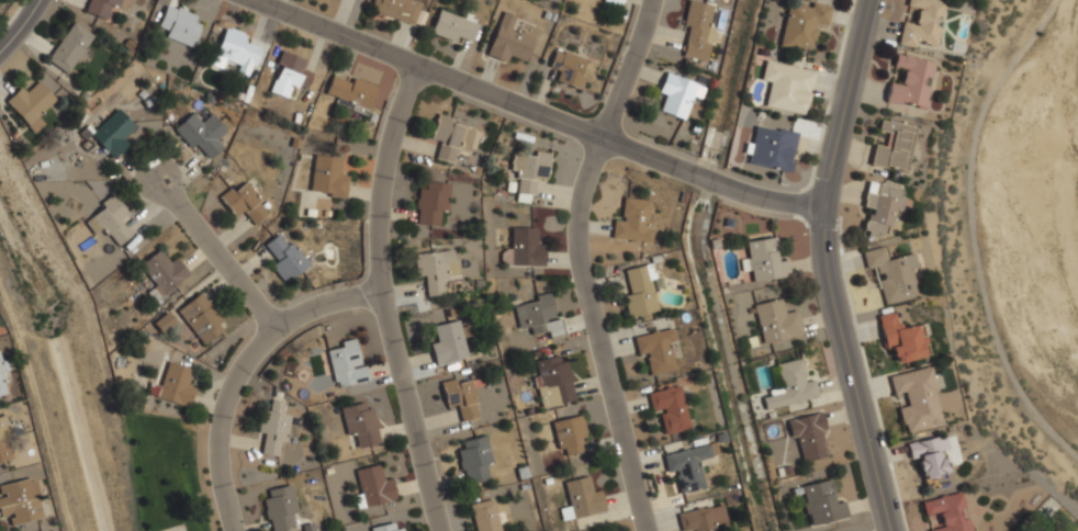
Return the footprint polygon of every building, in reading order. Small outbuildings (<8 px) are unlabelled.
[(120,0),(85,0),(81,11),(112,22),(120,0)] [(420,2),(414,0),(373,0),(370,11),(413,25),(420,2)] [(676,29),(683,0),(704,0),(715,2),(714,9),(720,11),(712,42),(707,47),(704,55),(706,60),(704,68),(698,68),(694,70),(677,66),(678,59),(676,58),(683,30),(676,29)] [(915,48),(916,42),(934,46),(940,17),(942,17),(945,0),(943,0),(908,0),(906,6),(917,8),(914,24),(902,22),(897,45),(915,48)] [(830,6),(811,2),(810,7),(788,3),(779,45),(810,52),(816,23),(826,25),(830,6)] [(165,37),(191,48),(200,25),(192,22),(195,14),(167,3),(158,24),(168,29),(165,37)] [(430,33),(454,42),(456,36),(470,42),(477,24),(439,9),(430,33)] [(487,55),(506,62),(508,55),(525,61),(533,37),(510,29),(515,15),(502,11),(487,55)] [(93,36),(71,22),(46,60),(68,75),(93,36)] [(245,45),(248,35),(225,26),(214,55),(248,69),(256,50),(245,45)] [(585,60),(555,49),(548,67),(559,71),(555,81),(580,90),(584,77),(579,75),(585,60)] [(267,91),(289,99),(292,89),(304,93),(311,74),(302,70),(305,59),(281,52),(267,91)] [(933,61),(895,54),(893,67),(903,69),(900,85),(888,83),(885,101),(925,108),(933,61)] [(805,115),(814,71),(765,61),(761,80),(770,82),(764,106),(805,115)] [(378,86),(333,72),(325,95),(370,110),(378,86)] [(664,95),(656,92),(664,72),(703,87),(698,99),(692,97),(683,121),(659,111),(664,95)] [(22,84),(3,102),(33,133),(43,123),(37,117),(56,99),(38,82),(29,92),(22,84)] [(89,136),(111,157),(137,129),(116,109),(89,136)] [(172,129),(204,163),(223,146),(215,138),(225,128),(209,111),(200,120),(192,111),(172,129)] [(474,129),(449,122),(451,117),(437,113),(430,139),(439,141),(434,159),(451,163),(456,149),(467,152),(474,129)] [(915,127),(880,120),(878,131),(888,133),(885,147),(874,145),(870,164),(906,171),(915,127)] [(789,171),(796,133),(753,125),(748,153),(749,154),(747,164),(789,171)] [(549,153),(535,152),(535,156),(511,155),(510,171),(517,171),(516,193),(535,194),(536,176),(547,177),(549,153)] [(346,199),(349,174),(338,173),(340,159),(314,155),(308,194),(346,199)] [(251,225),(268,216),(248,178),(218,194),(232,219),(245,212),(251,225)] [(902,189),(868,181),(861,208),(868,209),(863,233),(882,237),(885,225),(893,227),(902,189)] [(439,226),(440,210),(448,211),(450,185),(418,183),(415,224),(439,226)] [(127,215),(112,196),(82,219),(94,235),(102,228),(116,245),(130,235),(120,222),(127,215)] [(651,201),(625,199),(622,218),(613,217),(610,238),(647,242),(651,201)] [(536,228),(511,227),(511,250),(501,250),(500,265),(543,266),(544,245),(536,245),(536,228)] [(270,266),(284,284),(310,266),(290,239),(284,242),(278,234),(265,244),(278,260),(270,266)] [(785,257),(776,259),(773,238),(745,242),(749,258),(740,260),(742,272),(750,271),(752,282),(788,276),(785,257)] [(861,252),(866,269),(874,267),(883,305),(919,296),(912,269),(917,268),(913,253),(887,260),(884,246),(861,252)] [(155,286),(146,293),(154,303),(189,274),(173,255),(166,260),(157,250),(138,266),(155,286)] [(459,275),(458,260),(453,261),(452,250),(414,254),(416,276),(424,276),(426,296),(444,294),(442,276),(459,275)] [(625,269),(631,294),(621,295),(627,318),(661,310),(650,263),(625,269)] [(203,346),(220,332),(213,325),(222,318),(201,292),(176,312),(203,346)] [(514,306),(519,329),(530,327),(531,335),(547,331),(548,337),(563,334),(559,319),(555,320),(549,292),(535,295),(536,301),(514,306)] [(761,344),(801,337),(796,309),(785,312),(783,300),(753,305),(761,344)] [(877,315),(885,348),(891,347),(895,364),(927,356),(920,324),(899,329),(895,312),(877,315)] [(468,357),(457,319),(433,326),(437,342),(429,344),(435,366),(468,357)] [(671,329),(633,336),(637,359),(649,357),(652,375),(677,371),(671,329)] [(367,382),(359,339),(326,346),(334,388),(367,382)] [(575,400),(567,356),(535,362),(537,375),(534,376),(540,407),(575,400)] [(818,397),(813,380),(804,382),(802,376),(806,376),(801,358),(776,364),(783,393),(762,397),(765,410),(818,397)] [(186,382),(189,366),(165,362),(158,400),(189,407),(194,383),(186,382)] [(889,375),(893,395),(904,392),(907,406),(899,408),(904,432),(941,424),(930,367),(889,375)] [(480,417),(469,380),(455,384),(454,379),(440,382),(447,408),(456,405),(461,422),(480,417)] [(647,392),(651,415),(661,413),(666,436),(689,430),(681,385),(647,392)] [(292,415),(282,414),(283,403),(271,400),(269,413),(260,411),(257,433),(263,434),(260,455),(276,457),(276,464),(284,466),(292,415)] [(348,443),(357,441),(358,449),(381,444),(372,400),(340,407),(348,443)] [(583,451),(579,437),(587,435),(581,414),(552,422),(561,457),(583,451)] [(828,457),(821,414),(785,418),(788,441),(798,440),(801,461),(828,457)] [(3,416),(0,416),(0,462),(13,459),(3,416)] [(462,441),(463,448),(457,450),(465,485),(489,479),(485,462),(492,460),(485,435),(462,441)] [(906,442),(911,460),(919,456),(927,490),(948,484),(941,450),(950,447),(946,436),(906,442)] [(662,452),(665,475),(676,474),(678,494),(704,490),(699,457),(710,456),(708,445),(662,452)] [(392,476),(380,478),(378,465),(356,468),(360,496),(353,497),(356,508),(395,501),(392,476)] [(564,482),(569,507),(559,509),(562,521),(605,511),(600,491),(593,492),(589,476),(564,482)] [(35,478),(0,485),(0,496),(0,516),(9,515),(11,525),(43,518),(35,478)] [(847,518),(843,498),(834,500),(830,479),(799,487),(808,527),(847,518)] [(270,530),(284,530),(292,529),(290,519),(299,516),(291,485),(260,493),(270,530)] [(927,530),(971,530),(961,492),(920,501),(927,530)] [(495,499),(471,503),(475,530),(500,530),(495,499)] [(679,530),(718,530),(717,527),(727,524),(722,504),(676,512),(679,530)] [(402,528),(395,530),(394,522),(369,528),(370,530),(403,530),(402,528)]
